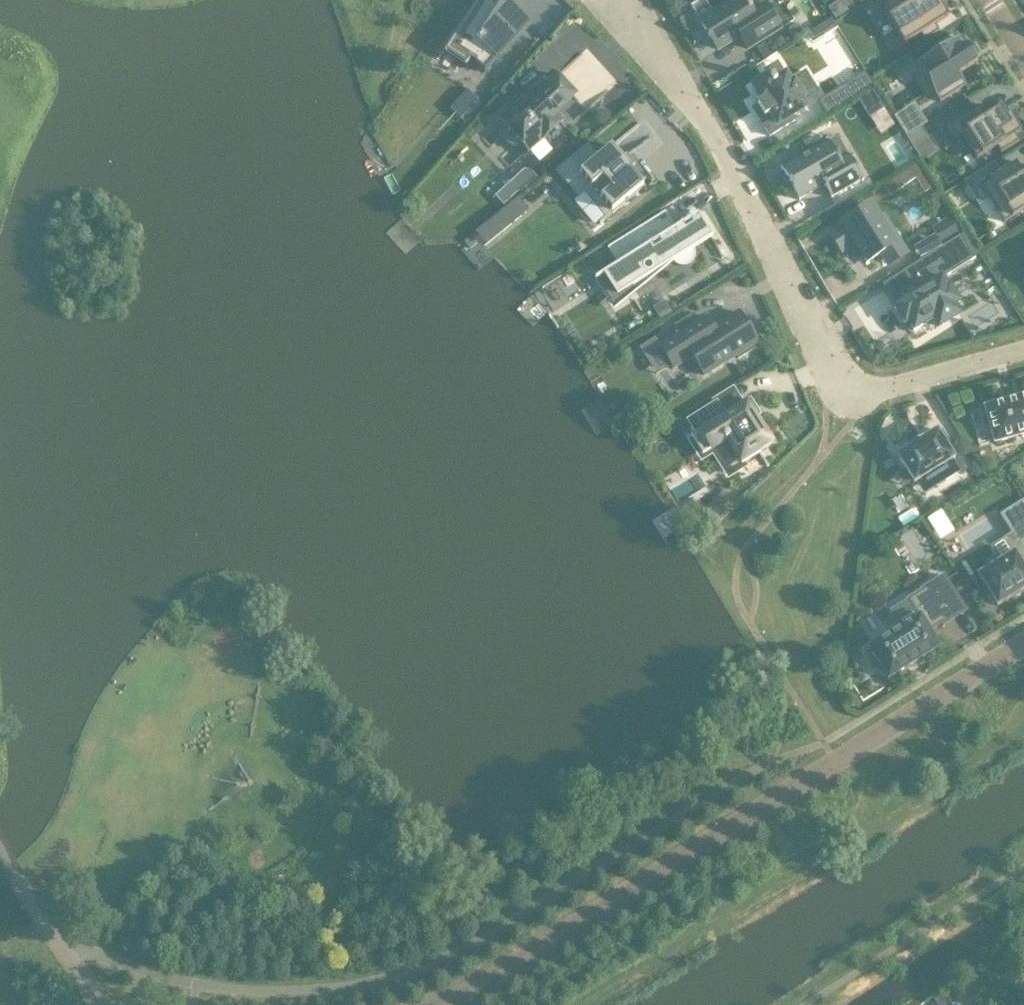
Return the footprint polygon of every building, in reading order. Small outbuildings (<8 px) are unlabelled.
[(447,47),(469,61),(474,64),(484,73),(527,26),(514,14),(511,19),(501,12),(509,0),(478,0),(470,11),(447,47)] [(766,6),(752,15),(749,11),(751,10),(749,6),(747,7),(742,0),(737,0),(735,1),(700,23),(717,49),(739,36),(748,49),(749,48),(748,47),(778,28),(779,29),(780,29),(766,6)] [(880,7),(904,44),(920,34),(924,40),(939,31),(935,25),(948,16),(938,0),(935,0),(932,2),(931,0),(918,0),(914,2),(912,0),(892,0),(880,7)] [(832,18),(806,34),(812,44),(837,28),(834,22),(832,18)] [(798,24),(789,30),(795,39),(804,33),(798,24)] [(544,26),(537,33),(544,39),(551,32),(544,26)] [(933,54),(916,65),(925,79),(940,102),(966,85),(959,73),(972,65),(975,63),(977,62),(976,60),(972,54),(961,37),(956,40),(952,34),(929,48),(933,54)] [(765,42),(756,47),(765,60),(773,55),(768,46),(765,42)] [(769,76),(752,86),(762,102),(757,106),(764,116),(759,119),(770,137),(795,121),(792,116),(806,108),(802,103),(819,92),(805,70),(788,81),(785,75),(773,83),(769,76)] [(865,71),(817,102),(826,116),(874,86),(870,80),(865,71)] [(528,151),(561,122),(558,119),(577,102),(552,74),(501,120),(508,129),(506,133),(505,137),(508,142),(512,145),(516,145),(520,143),(522,144),(528,151)] [(467,90),(450,109),(461,119),(478,100),(467,90)] [(868,114),(881,105),(873,92),(859,100),(868,114)] [(979,106),(944,127),(945,128),(953,142),(962,137),(970,150),(976,160),(997,147),(1001,153),(1019,141),(1016,135),(1021,131),(1010,114),(1006,108),(1005,106),(1003,107),(1000,109),(986,118),(979,106)] [(902,111),(893,117),(906,137),(927,124),(922,115),(909,123),(902,111)] [(863,180),(848,154),(847,155),(848,156),(839,161),(829,141),(828,140),(827,141),(827,142),(825,143),(820,135),(804,144),(809,152),(782,167),(782,166),(780,167),(799,200),(801,200),(800,199),(824,185),(832,198),(833,198),(832,196),(861,180),(862,181),(863,180)] [(588,145),(556,171),(577,197),(584,192),(606,219),(645,188),(655,180),(642,164),(641,162),(640,163),(632,154),(631,152),(622,159),(612,148),(611,146),(598,157),(588,145)] [(994,162),(974,175),(981,185),(1000,173),(994,162)] [(981,185),(1004,222),(1023,210),(1023,174),(1023,175),(1015,163),(1000,173),(981,185)] [(919,164),(885,186),(890,195),(916,179),(925,193),(934,187),(919,164)] [(510,183),(495,196),(503,205),(518,192),(510,183)] [(518,200),(488,225),(496,235),(526,211),(518,200)] [(843,225),(844,226),(833,233),(843,251),(855,244),(864,259),(866,263),(879,255),(881,254),(887,265),(906,253),(898,240),(894,243),(878,217),(871,206),(842,224),(843,225)] [(631,299),(673,261),(674,262),(675,262),(675,263),(676,263),(676,264),(677,264),(678,264),(679,265),(680,265),(681,265),(682,265),(683,265),(684,265),(685,265),(686,265),(686,264),(687,264),(688,264),(688,263),(689,263),(690,262),(691,261),(692,260),(692,259),(693,259),(693,258),(693,257),(694,256),(694,255),(694,254),(694,253),(694,252),(694,251),(694,250),(693,249),(712,237),(697,215),(675,228),(665,212),(607,248),(618,265),(604,273),(618,296),(626,291),(631,299)] [(942,243),(960,231),(952,218),(934,230),(942,243)] [(917,293),(894,307),(904,324),(908,322),(913,331),(919,340),(938,328),(959,315),(954,306),(959,303),(949,287),(947,288),(942,279),(975,258),(960,235),(903,271),(917,293)] [(656,341),(641,351),(657,377),(673,367),(674,369),(692,357),(704,375),(736,355),(739,358),(754,349),(752,345),(757,342),(739,313),(713,328),(707,318),(706,317),(697,322),(679,334),(659,346),(656,341)] [(691,313),(673,325),(679,334),(697,322),(691,313)] [(984,407),(995,443),(1023,435),(1023,395),(984,407)] [(713,403),(686,420),(692,430),(695,433),(690,436),(691,438),(703,456),(715,448),(730,438),(744,461),(745,462),(759,454),(760,453),(759,451),(772,442),(747,402),(731,412),(731,410),(725,414),(717,401),(713,403)] [(951,460),(955,458),(937,430),(896,456),(914,484),(938,469),(945,480),(959,472),(951,460)] [(978,576),(990,594),(987,596),(992,605),(995,603),(997,606),(1023,589),(1023,568),(1022,566),(1023,565),(1023,501),(1023,500),(1000,514),(1022,550),(1015,554),(1014,553),(1001,561),(997,555),(984,563),(988,569),(978,576)] [(929,631),(942,623),(943,624),(965,611),(943,575),(921,589),(922,590),(907,599),(918,617),(869,648),(881,668),(879,670),(883,677),(886,676),(888,679),(939,647),(929,631)]
